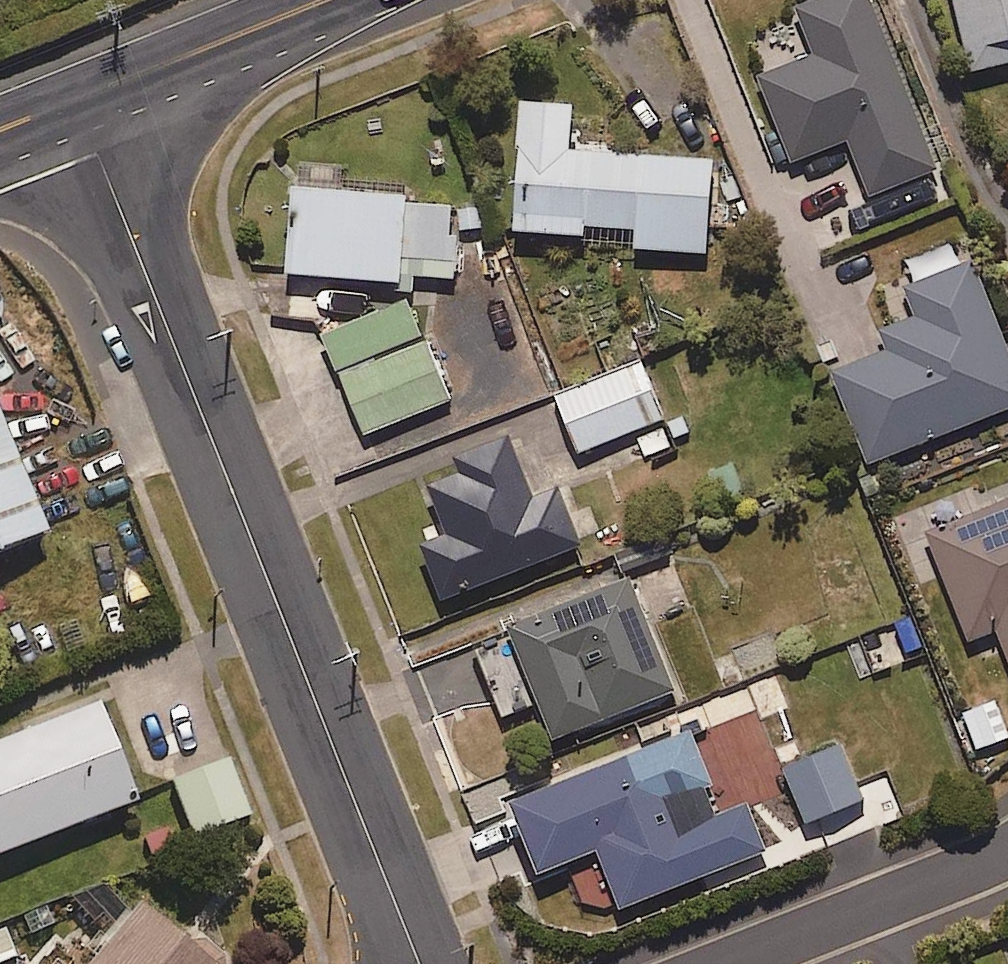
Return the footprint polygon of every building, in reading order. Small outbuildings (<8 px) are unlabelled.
[(937,169),(872,0),(818,0),(752,26),(770,73),(761,76),(797,167),(853,145),(872,194),(937,169)] [(1007,61),(1007,0),(957,0),(973,69),(1007,61)] [(571,150),(573,103),(523,100),(516,229),(590,233),(589,244),(637,247),(708,251),(713,158),(571,150)] [(343,168),(294,166),(288,273),(409,280),(410,273),(458,276),(460,230),(484,232),(486,203),(412,199),(413,191),(342,187),(343,168)] [(1007,408),(1007,347),(974,261),(963,265),(954,243),(906,263),(914,284),(906,287),(917,316),(880,331),(887,349),(835,370),(872,462),(1007,408)] [(367,435),(453,399),(408,295),(323,331),(367,435)] [(578,450),(663,417),(641,360),(556,394),(578,450)] [(0,411),(0,552),(48,534),(0,411)] [(560,487),(534,497),(517,451),(428,485),(442,522),(419,530),(445,598),(583,545),(560,487)] [(924,523),(969,639),(1000,627),(1007,647),(1007,491),(924,523)] [(678,690),(631,574),(477,636),(508,714),(541,700),(556,739),(678,690)] [(1007,737),(1007,730),(997,701),(963,713),(976,749),(1007,737)] [(136,802),(99,705),(0,743),(0,855),(136,802)] [(768,851),(749,802),(720,814),(710,788),(715,785),(694,730),(515,800),(543,871),(601,848),(624,907),(768,851)] [(807,822),(864,799),(841,740),(784,763),(807,822)] [(249,819),(230,762),(174,781),(193,838),(249,819)] [(139,901),(80,963),(207,963),(139,901)] [(18,958),(5,925),(0,927),(0,963),(3,963),(18,958)]
